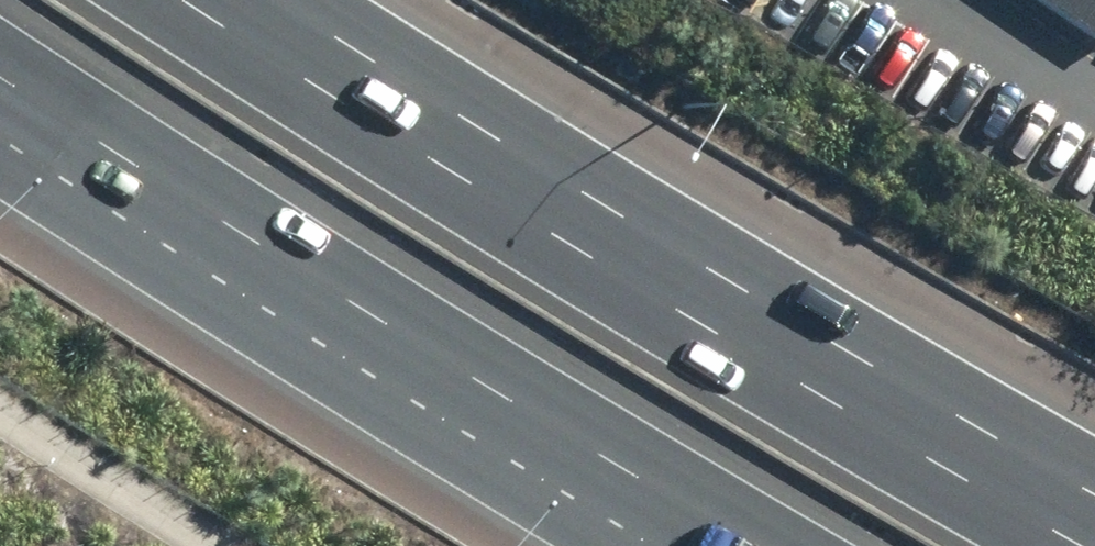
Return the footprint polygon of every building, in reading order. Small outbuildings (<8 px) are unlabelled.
[(1088,71),(1094,61),(1094,0),(986,0),(1088,71)]
